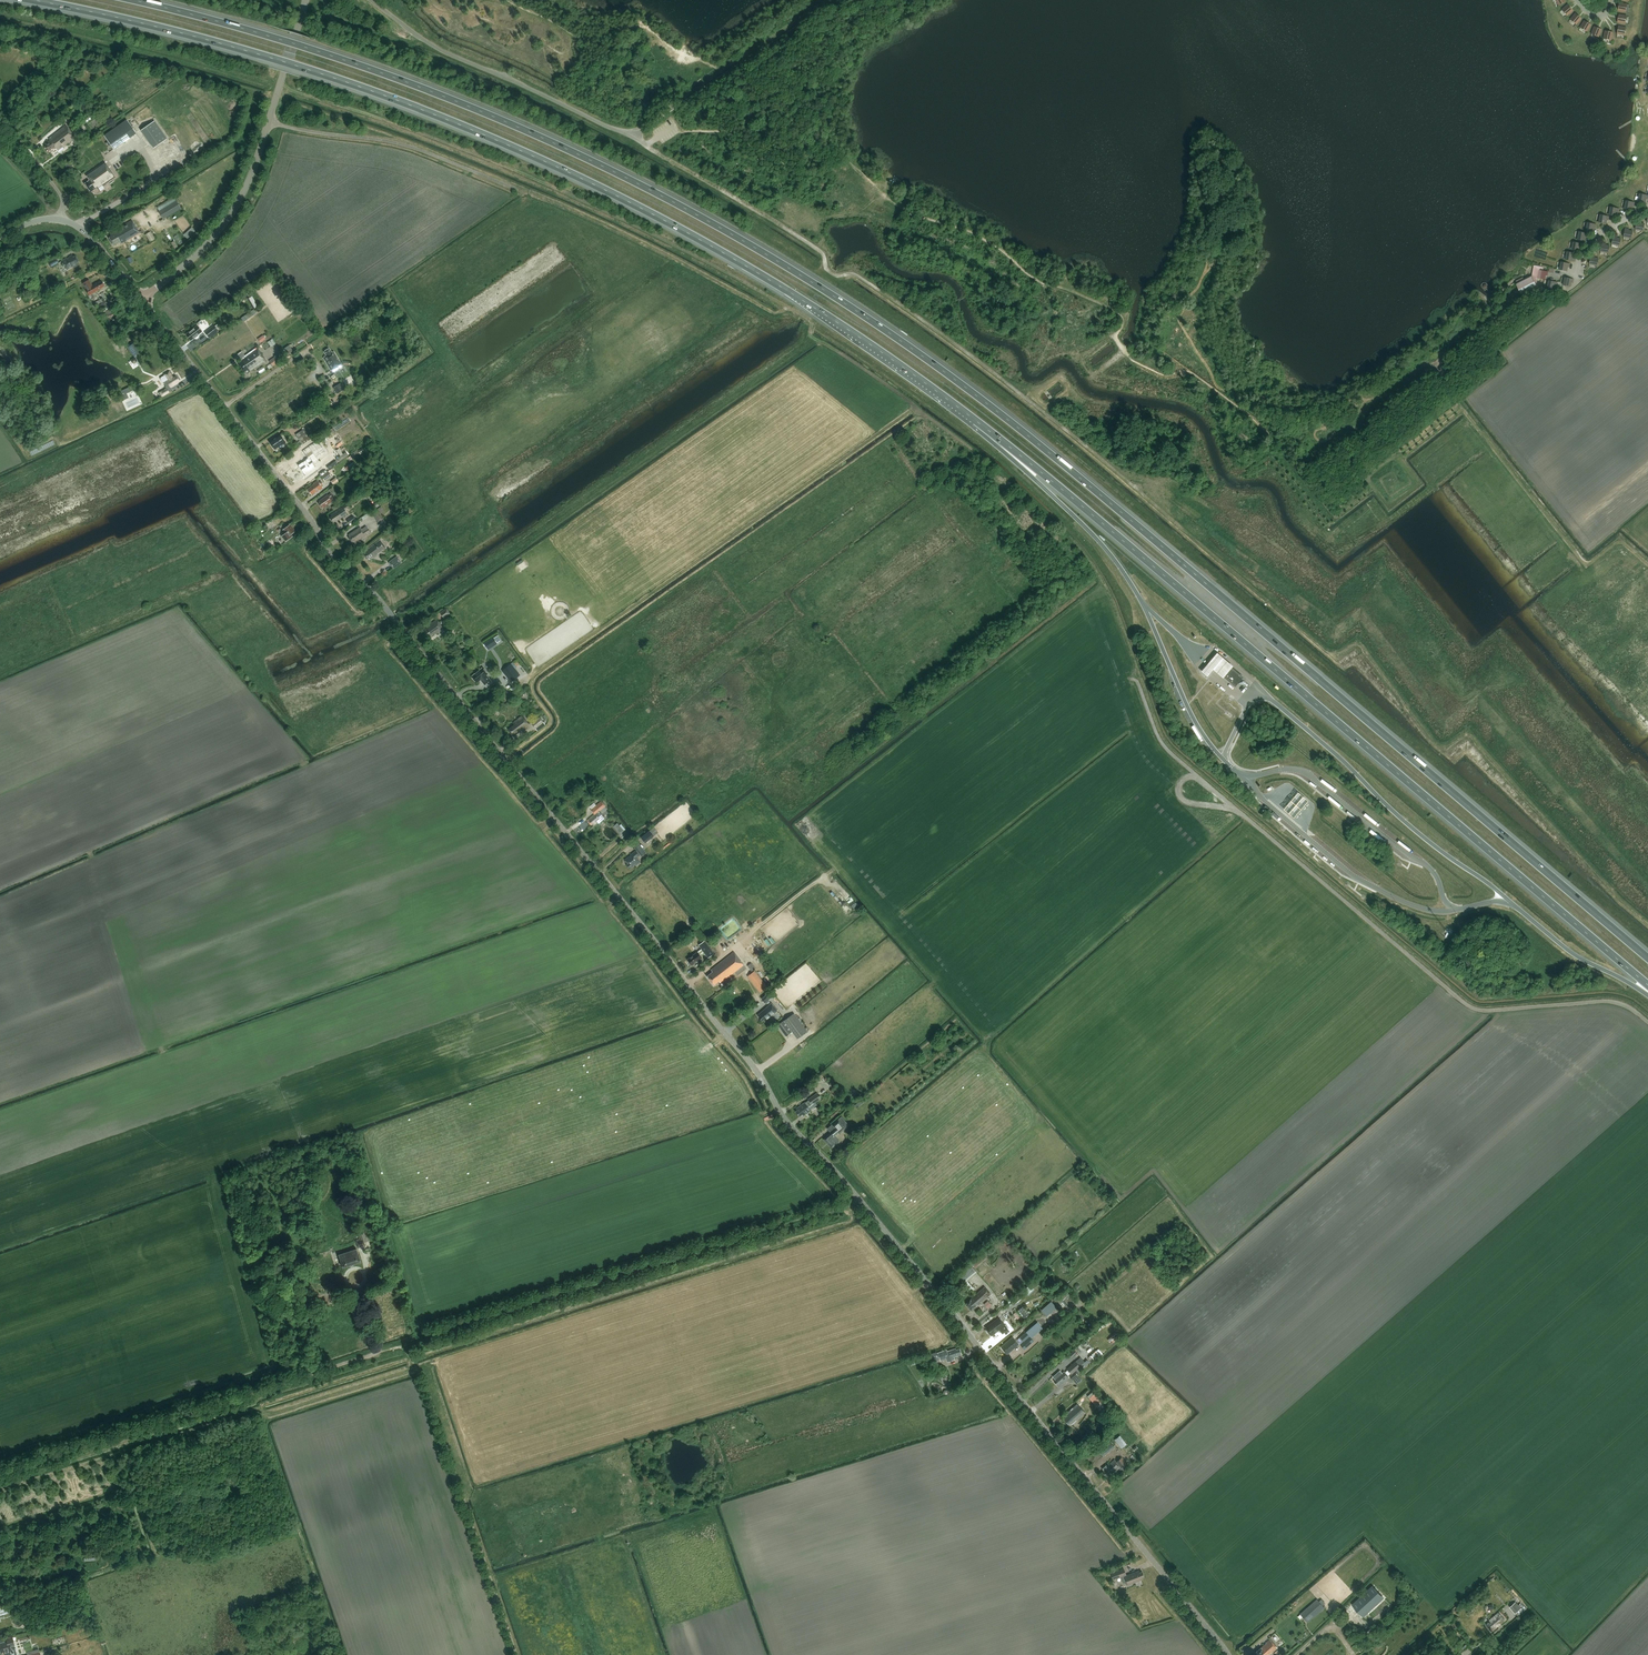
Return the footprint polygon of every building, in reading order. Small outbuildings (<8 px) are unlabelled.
[(1626,12),(1627,4),(1619,3),(1618,11),(1626,12)] [(1568,5),(1562,10),(1567,16),(1573,11),(1568,5)] [(1570,20),(1576,25),(1582,19),(1575,14),(1570,20)] [(1625,24),(1627,16),(1619,15),(1618,23),(1625,24)] [(1580,28),(1587,32),(1591,25),(1584,21),(1580,28)] [(1617,34),(1625,36),(1626,28),(1619,26),(1617,34)] [(1591,34),(1599,37),(1602,30),(1594,27),(1591,34)] [(1603,39),(1611,40),(1613,33),(1605,31),(1603,39)] [(108,147),(111,145),(113,149),(136,133),(126,119),(104,135),(108,141),(106,143),(108,147)] [(170,139),(158,120),(144,129),(155,148),(170,139)] [(44,146),(48,152),(54,148),(55,149),(56,148),(58,151),(63,147),(63,148),(76,138),(66,125),(48,139),(49,140),(45,144),(46,145),(44,146)] [(102,186),(115,177),(105,162),(86,175),(90,180),(85,184),(90,192),(97,188),(98,189),(99,188),(101,191),(104,189),(102,186)] [(1647,198),(1647,195),(1640,194),(1638,201),(1646,203),(1646,199),(1647,199),(1647,198)] [(158,200),(146,204),(148,209),(159,205),(158,200)] [(163,219),(181,209),(176,201),(158,211),(163,219)] [(1624,208),(1632,210),(1633,206),(1634,206),(1635,203),(1626,201),(1624,208)] [(1609,215),(1617,216),(1617,212),(1619,213),(1619,209),(1611,207),(1609,215)] [(1609,220),(1609,217),(1600,215),(1599,222),(1606,224),(1607,220),(1609,220)] [(125,241),(125,242),(140,234),(132,220),(110,233),(111,236),(109,238),(113,246),(120,242),(121,244),(125,241)] [(1641,223),(1641,221),(1637,221),(1636,230),(1643,231),(1645,224),(1641,223)] [(1586,230),(1593,232),(1594,228),(1596,228),(1596,224),(1587,223),(1586,230)] [(1633,231),(1629,230),(1629,229),(1625,228),(1624,237),(1631,238),(1633,231)] [(1586,237),(1587,237),(1588,234),(1579,232),(1578,239),(1585,241),(1586,237)] [(1612,244),(1619,246),(1621,238),(1617,238),(1617,236),(1614,236),(1612,244)] [(1603,241),(1603,243),(1602,243),(1601,252),(1608,253),(1610,246),(1606,245),(1606,241),(1603,241)] [(1579,251),(1580,247),(1581,247),(1582,244),(1573,242),(1572,250),(1579,251)] [(1574,257),(1575,257),(1576,254),(1567,252),(1565,259),(1573,261),(1574,257)] [(67,258),(61,261),(66,270),(73,267),(74,268),(78,265),(77,263),(79,262),(76,256),(73,257),(72,255),(68,257),(69,258),(67,259),(67,258)] [(1597,266),(1599,258),(1595,257),(1595,256),(1591,255),(1590,264),(1597,266)] [(51,267),(59,263),(57,258),(48,263),(51,267)] [(1568,267),(1569,267),(1570,264),(1561,262),(1560,270),(1567,271),(1568,267)] [(1533,265),(1532,269),(1531,276),(1524,280),(1523,278),(1516,281),(1517,284),(1516,284),(1521,294),(1536,287),(1536,285),(1537,278),(1538,278),(1545,279),(1546,275),(1547,275),(1548,272),(1539,270),(1540,267),(1533,265)] [(1571,283),(1573,283),(1574,279),(1565,277),(1563,285),(1571,286),(1571,283)] [(92,286),(89,280),(83,283),(86,289),(89,296),(101,289),(104,286),(101,281),(98,283),(97,283),(92,286)] [(1557,286),(1557,282),(1549,281),(1547,288),(1555,290),(1555,286),(1557,286)] [(104,300),(100,305),(104,309),(108,304),(104,300)] [(112,309),(104,312),(107,318),(114,315),(112,309)] [(195,338),(198,336),(197,335),(201,333),(196,327),(194,329),(193,329),(186,334),(190,340),(195,337),(195,338)] [(205,333),(209,338),(215,333),(211,328),(205,333)] [(266,349),(271,346),(267,339),(262,342),(266,349)] [(140,351),(135,342),(128,347),(133,355),(140,351)] [(247,370),(248,372),(265,360),(257,348),(244,356),(245,357),(244,357),(243,356),(240,352),(237,354),(242,361),(238,364),(244,372),(247,370)] [(323,358),(330,370),(341,364),(334,352),(332,353),(329,348),(324,351),(326,356),(323,358)] [(159,393),(162,396),(169,392),(167,390),(178,383),(177,381),(179,380),(176,376),(173,378),(169,372),(164,375),(165,376),(161,378),(161,379),(162,382),(163,382),(166,381),(169,385),(165,387),(166,388),(159,393)] [(328,381),(324,374),(319,377),(324,385),(326,387),(328,385),(327,384),(329,383),(328,382),(328,381)] [(337,393),(345,388),(342,382),(333,387),(337,393)] [(304,429),(295,434),(302,445),(312,439),(310,436),(309,436),(304,429)] [(285,442),(280,435),(269,442),(274,449),(285,442)] [(313,463),(326,454),(318,442),(303,453),(308,459),(297,466),(304,476),(316,467),(313,463)] [(338,463),(348,456),(346,452),(336,459),(338,463)] [(328,470),(337,464),(335,461),(326,467),(328,470)] [(320,476),(324,481),(331,476),(328,471),(327,472),(321,475),(320,476)] [(323,488),(321,485),(323,484),(320,481),(319,482),(318,481),(314,483),(314,484),(311,486),(311,487),(307,489),(311,495),(315,492),(318,490),(319,490),(323,488)] [(329,489),(333,496),(338,492),(333,486),(329,489)] [(327,495),(319,501),(320,502),(318,503),(321,507),(323,506),(323,508),(327,505),(335,499),(331,493),(328,496),(327,495)] [(398,508),(392,500),(389,502),(394,510),(398,508)] [(330,517),(330,518),(330,519),(331,521),(332,521),(333,522),(334,521),(335,522),(338,520),(339,520),(342,518),(343,519),(348,515),(345,510),(348,508),(346,504),(330,515),(331,516),(330,517)] [(384,512),(380,506),(371,512),(377,522),(383,519),(380,514),(384,512)] [(371,516),(369,513),(361,518),(363,521),(371,516)] [(282,530),(285,533),(281,536),(286,542),(293,536),(291,534),(295,531),(290,524),(282,530)] [(356,546),(359,544),(361,543),(359,540),(370,533),(366,526),(361,530),(360,527),(348,535),(349,537),(348,537),(352,543),(353,542),(356,546)] [(366,560),(368,558),(370,560),(378,554),(382,550),(382,551),(386,548),(380,540),(364,552),(365,553),(363,555),(366,560)] [(397,556),(388,562),(393,569),(401,563),(397,556)] [(440,613),(444,619),(450,614),(446,608),(440,613)] [(444,629),(437,619),(430,624),(431,625),(425,629),(430,637),(435,633),(436,634),(438,633),(444,629)] [(488,649),(497,643),(501,640),(498,635),(494,638),(494,637),(484,644),(488,649)] [(1213,669),(1223,678),(1232,666),(1217,653),(1201,671),(1207,676),(1213,669)] [(521,675),(511,663),(502,671),(511,682),(521,675)] [(1229,665),(1221,675),(1235,687),(1244,677),(1229,665)] [(488,674),(483,667),(472,676),(477,683),(481,680),(485,685),(491,680),(487,675),(488,674)] [(531,722),(528,724),(522,716),(513,723),(515,725),(509,730),(514,736),(520,732),(523,730),(524,731),(532,724),(531,722)] [(535,722),(532,724),(537,731),(545,725),(540,718),(538,720),(536,719),(534,720),(535,722)] [(1298,792),(1283,809),(1293,818),(1308,800),(1298,792)] [(601,810),(606,806),(602,800),(591,809),(595,814),(600,810),(601,810)] [(599,824),(607,818),(601,810),(600,810),(595,814),(587,820),(591,825),(592,824),(593,825),(594,824),(594,825),(598,822),(599,824)] [(658,832),(654,827),(649,831),(654,836),(658,832)] [(641,838),(645,844),(654,836),(649,831),(641,838)] [(639,844),(635,848),(638,851),(637,851),(636,851),(625,860),(628,864),(627,865),(630,869),(635,865),(636,866),(640,862),(637,858),(641,855),(642,856),(646,853),(639,844)] [(705,940),(699,944),(709,957),(715,953),(705,940)] [(687,960),(688,960),(688,961),(689,963),(690,963),(692,966),(702,958),(698,952),(687,960)] [(734,952),(711,970),(713,972),(707,976),(714,985),(719,981),(720,983),(723,980),(724,981),(735,972),(737,976),(747,968),(734,952)] [(755,971),(748,976),(760,992),(767,987),(755,971)] [(770,992),(762,999),(765,1003),(773,996),(770,992)] [(764,1019),(765,1020),(777,1011),(772,1004),(760,1014),(761,1015),(760,1016),(763,1020),(764,1019)] [(794,1013),(777,1026),(785,1037),(793,1031),(799,1038),(808,1031),(794,1013)] [(808,1094),(815,1090),(812,1085),(806,1090),(808,1094)] [(811,1110),(808,1107),(821,1098),(817,1093),(808,1099),(809,1100),(805,1103),(797,1109),(798,1110),(796,1112),(799,1116),(803,1114),(804,1115),(811,1110)] [(855,1105),(857,1108),(865,1101),(862,1099),(855,1105)] [(840,1133),(846,1128),(839,1119),(832,1125),(835,1129),(831,1132),(823,1139),(832,1148),(840,1142),(835,1136),(839,1132),(840,1133)] [(365,1245),(364,1242),(368,1241),(364,1231),(357,1233),(359,1240),(356,1241),(358,1248),(365,1245)] [(342,1267),(347,1266),(360,1261),(356,1249),(338,1255),(342,1267)] [(971,1263),(975,1267),(987,1257),(984,1253),(971,1263)] [(998,1274),(990,1279),(995,1286),(1003,1281),(998,1274)] [(1020,1285),(1023,1283),(1020,1279),(1013,1285),(1015,1287),(1019,1284),(1020,1285)] [(1048,1285),(1042,1290),(1046,1294),(1047,1293),(1048,1295),(1055,1290),(1053,1288),(1051,1289),(1048,1285)] [(991,1294),(985,1287),(965,1304),(971,1310),(976,1306),(977,1307),(991,1294)] [(1070,1295),(1066,1291),(1054,1302),(1063,1312),(1069,1307),(1063,1301),(1070,1295)] [(1012,1301),(1014,1303),(1023,1294),(1021,1292),(1012,1301)] [(1024,1307),(1018,1311),(1024,1319),(1030,1315),(1024,1307)] [(1008,1329),(999,1318),(986,1328),(991,1335),(999,1329),(1003,1334),(1008,1329)] [(1031,1339),(1043,1328),(1038,1322),(1026,1332),(1029,1336),(1031,1339)] [(1023,1341),(1029,1336),(1026,1332),(1025,1332),(1020,1337),(1023,1341)] [(1116,1334),(1110,1337),(1113,1342),(1124,1336),(1121,1333),(1117,1335),(1116,1334)] [(1029,1336),(1023,1341),(1020,1344),(1025,1350),(1034,1342),(1032,1339),(1031,1339),(1029,1336)] [(1009,1353),(1019,1344),(1013,1337),(1001,1347),(1006,1353),(1007,1351),(1009,1353)] [(941,1361),(946,1359),(947,1362),(955,1360),(954,1357),(956,1357),(958,1356),(960,1355),(960,1354),(961,1353),(960,1349),(956,1350),(956,1349),(951,1350),(947,1352),(947,1350),(938,1353),(941,1361)] [(1099,1349),(1088,1357),(1093,1362),(1103,1353),(1099,1349)] [(926,1362),(934,1359),(935,1361),(939,1360),(937,1352),(924,1355),(926,1362)] [(922,1356),(912,1359),(914,1365),(923,1362),(922,1356)] [(1072,1374),(1085,1362),(1080,1357),(1067,1369),(1072,1374)] [(1060,1385),(1067,1379),(1069,1377),(1065,1372),(1063,1374),(1060,1371),(1053,1377),(1056,1380),(1054,1381),(1057,1385),(1059,1384),(1060,1385)] [(1069,1377),(1073,1380),(1079,1375),(1076,1371),(1069,1377)] [(1085,1413),(1087,1411),(1085,1409),(1083,1411),(1077,1404),(1066,1414),(1068,1416),(1064,1419),(1069,1425),(1070,1424),(1071,1425),(1076,1421),(1085,1413)] [(1090,1438),(1093,1441),(1099,1436),(1095,1432),(1093,1434),(1094,1435),(1090,1438)] [(1081,1445),(1088,1438),(1086,1435),(1078,1443),(1081,1445)] [(1120,1436),(1115,1440),(1122,1449),(1127,1445),(1120,1436)] [(1115,1447),(1109,1440),(1098,1449),(1104,1456),(1115,1447)] [(1120,1468),(1123,1471),(1129,1466),(1122,1457),(1116,1462),(1114,1460),(1107,1466),(1106,1465),(1102,1468),(1104,1471),(1102,1472),(1105,1476),(1107,1475),(1108,1477),(1120,1468)] [(1138,1571),(1125,1576),(1125,1575),(1126,1575),(1124,1568),(1111,1573),(1113,1580),(1121,1577),(1123,1583),(1127,1582),(1128,1585),(1142,1580),(1141,1578),(1144,1577),(1142,1572),(1139,1573),(1138,1571)] [(1373,1586),(1352,1605),(1363,1617),(1384,1598),(1373,1586)] [(13,1587),(0,1591),(0,1592),(2,1600),(16,1596),(13,1587)] [(1301,1614),(1309,1622),(1325,1608),(1318,1599),(1301,1614)] [(1515,1602),(1510,1607),(1515,1613),(1521,1608),(1515,1602)] [(1487,1625),(1492,1631),(1505,1620),(1498,1613),(1488,1621),(1489,1622),(1487,1625)] [(15,1648),(11,1649),(11,1646),(15,1645),(13,1636),(6,1638),(7,1642),(0,1644),(0,1652),(5,1651),(5,1652),(6,1654),(17,1654),(15,1648)] [(1261,1648),(1256,1652),(1258,1654),(1268,1654),(1271,1653),(1277,1648),(1270,1639),(1266,1643),(1267,1643),(1261,1648)]
